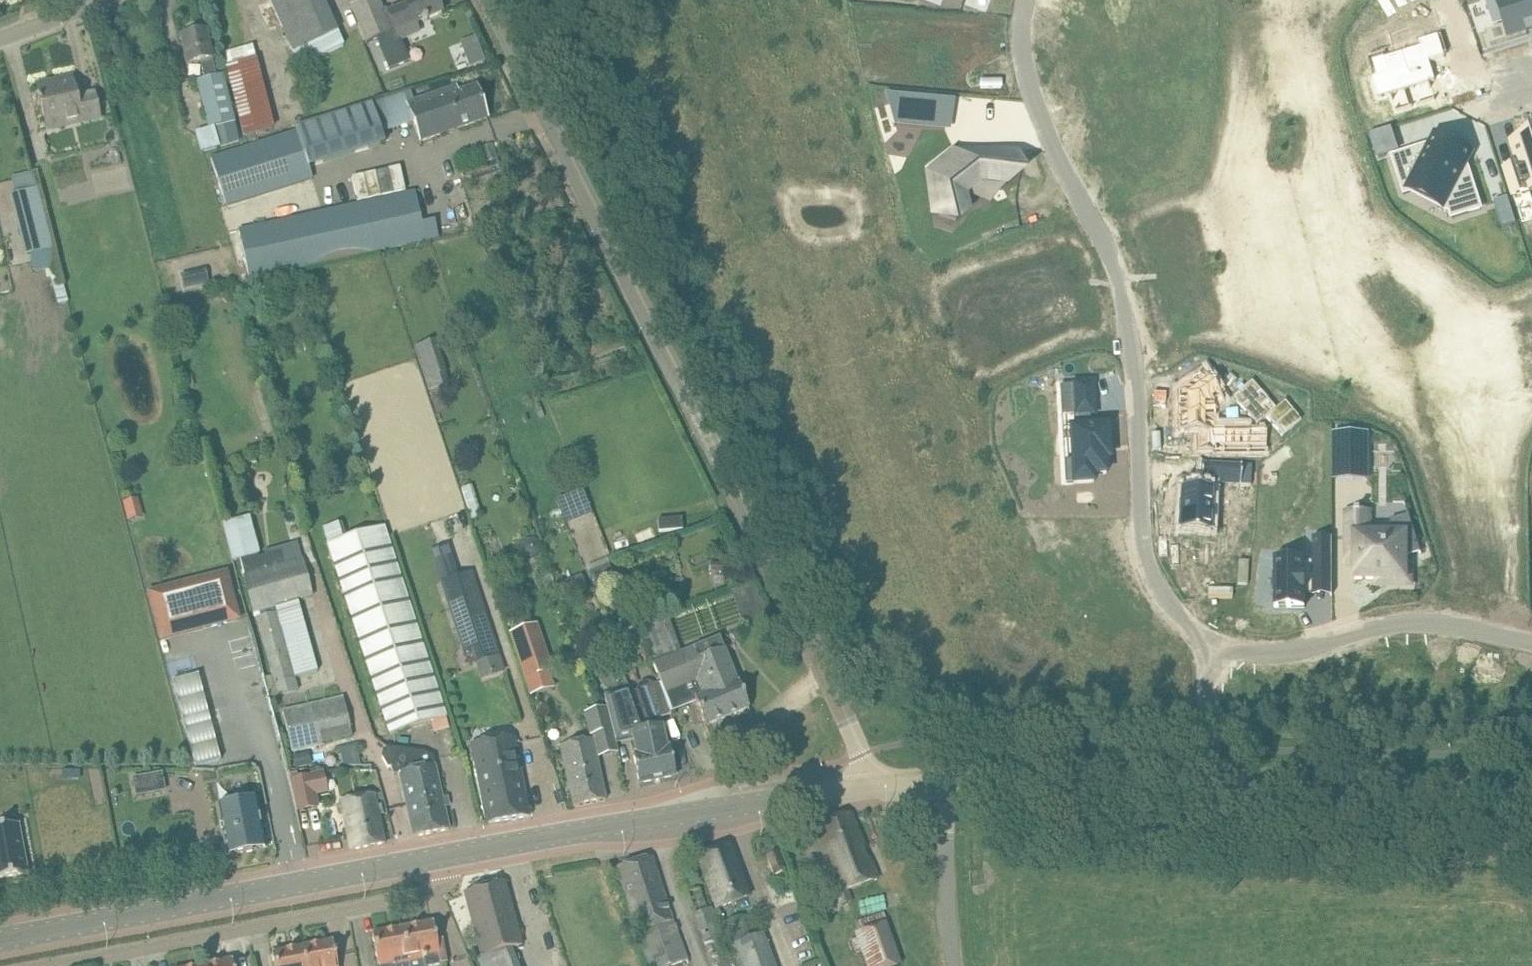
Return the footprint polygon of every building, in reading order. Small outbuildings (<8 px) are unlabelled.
[(323,0),(270,0),(294,52),(323,39),(337,32),(323,0)] [(399,39),(388,13),(385,14),(379,0),(365,0),(351,6),(366,43),(375,39),(387,70),(408,61),(399,39)] [(414,23),(442,12),(437,0),(406,0),(404,1),(406,6),(388,13),(399,39),(418,32),(414,23)] [(1494,24),(1502,21),(1507,36),(1526,30),(1527,33),(1528,33),(1527,30),(1531,29),(1531,0),(1486,0),(1494,24)] [(206,31),(180,37),(185,56),(187,64),(199,61),(204,77),(195,80),(207,128),(234,121),(235,121),(223,72),(216,74),(210,50),(206,31)] [(323,39),(294,52),(300,65),(343,45),(337,32),(323,39)] [(1389,72),(1370,78),(1377,100),(1390,95),(1396,113),(1436,100),(1431,83),(1437,81),(1431,63),(1446,58),(1445,54),(1449,53),(1442,32),(1417,40),(1419,45),(1384,56),(1389,72)] [(475,36),(454,41),(460,67),(481,61),(475,36)] [(99,117),(98,113),(94,93),(76,97),(72,77),(37,85),(41,105),(48,130),(99,117)] [(420,142),(468,125),(487,118),(476,86),(458,93),(456,87),(407,104),(420,142)] [(911,101),(911,123),(945,124),(947,105),(919,100),(911,100),(911,101)] [(294,126),(296,131),(211,156),(226,206),(313,179),(309,166),(383,144),(371,103),(294,126)] [(1435,143),(1393,156),(1405,192),(1420,187),(1440,181),(1448,202),(1452,216),(1469,211),(1480,207),(1464,158),(1469,156),(1471,152),(1436,134),(1433,138),(1435,143)] [(1505,169),(1513,193),(1529,188),(1531,187),(1531,135),(1513,141),(1521,164),(1505,169)] [(961,156),(933,179),(938,216),(939,216),(956,221),(966,210),(963,195),(981,181),(1007,184),(1017,175),(1017,176),(1020,173),(1016,157),(991,156),(991,157),(961,156)] [(37,188),(10,195),(26,254),(53,246),(37,188)] [(249,278),(423,239),(412,190),(238,229),(249,278)] [(1507,195),(1494,200),(1503,226),(1516,222),(1507,195)] [(206,268),(180,273),(184,290),(210,284),(206,268)] [(1204,374),(1178,392),(1178,416),(1178,428),(1178,432),(1197,432),(1197,451),(1224,451),(1224,446),(1247,446),(1247,451),(1249,451),(1249,446),(1265,446),(1265,451),(1267,451),(1267,449),(1267,433),(1267,428),(1250,428),(1214,427),(1214,410),(1225,403),(1204,374)] [(1072,461),(1064,461),(1066,482),(1074,482),(1074,483),(1074,484),(1094,483),(1093,475),(1106,474),(1105,459),(1109,459),(1108,426),(1090,427),(1090,414),(1094,414),(1093,382),(1073,383),(1074,385),(1075,415),(1076,415),(1077,428),(1070,428),(1072,461)] [(1335,434),(1335,460),(1367,460),(1367,434),(1335,434)] [(1178,531),(1178,532),(1180,532),(1210,534),(1211,534),(1211,533),(1213,491),(1213,490),(1213,484),(1239,485),(1239,486),(1240,486),(1241,466),(1241,465),(1240,465),(1203,464),(1203,463),(1201,463),(1200,484),(1201,484),(1201,483),(1203,484),(1203,490),(1180,488),(1180,490),(1181,490),(1179,531),(1178,531)] [(588,564),(610,554),(580,486),(558,496),(588,564)] [(145,516),(140,497),(124,501),(129,520),(145,516)] [(1349,535),(1348,535),(1348,562),(1356,562),(1356,579),(1378,579),(1378,583),(1410,583),(1410,564),(1406,564),(1406,557),(1419,553),(1420,554),(1421,553),(1409,513),(1407,513),(1408,515),(1390,520),(1390,535),(1368,535),(1349,535)] [(384,526),(328,544),(389,735),(445,717),(384,526)] [(1275,574),(1273,574),(1273,577),(1278,577),(1278,590),(1273,590),(1273,592),(1275,592),(1275,607),(1305,607),(1305,594),(1305,593),(1314,593),(1314,576),(1331,576),(1332,576),(1332,538),(1331,537),(1331,538),(1315,538),(1315,537),(1313,538),(1313,561),(1305,561),(1305,560),(1275,560),(1275,574)] [(252,613),(255,613),(275,696),(296,691),(293,678),(278,607),(300,601),(314,597),(305,557),(243,572),(252,613)] [(609,563),(588,571),(595,587),(615,579),(609,563)] [(224,570),(149,592),(161,639),(237,616),(224,570)] [(440,581),(463,652),(471,649),(475,663),(499,655),(472,571),(440,581)] [(567,581),(560,584),(566,597),(572,595),(567,581)] [(653,664),(683,652),(667,613),(639,624),(653,664)] [(530,694),(553,686),(549,672),(553,671),(537,623),(510,633),(530,694)] [(661,684),(659,685),(669,710),(695,700),(705,726),(749,708),(738,682),(737,682),(719,637),(701,644),(683,652),(653,664),(661,684)] [(198,674),(172,681),(194,767),(220,760),(198,674)] [(654,750),(660,779),(676,776),(669,746),(666,747),(662,725),(660,726),(658,720),(671,715),(669,710),(659,685),(658,683),(654,685),(653,683),(647,680),(639,683),(636,688),(636,690),(632,692),(630,687),(628,687),(644,729),(649,751),(654,750)] [(639,783),(660,779),(654,750),(649,751),(644,729),(628,687),(605,696),(608,707),(613,730),(615,741),(633,737),(636,753),(633,753),(639,783)] [(300,707),(282,711),(292,752),(323,745),(321,735),(350,728),(342,697),(300,707)] [(613,730),(608,707),(583,713),(588,735),(613,730)] [(514,736),(471,743),(487,822),(488,822),(488,823),(529,817),(529,816),(530,815),(514,736)] [(606,800),(596,757),(593,741),(560,749),(573,807),(606,800)] [(355,744),(340,747),(344,765),(359,762),(355,744)] [(421,751),(384,748),(382,757),(388,767),(391,766),(393,775),(400,773),(406,804),(442,796),(434,756),(421,751)] [(309,752),(292,756),(295,768),(312,764),(309,752)] [(292,778),(289,779),(297,811),(319,806),(312,774),(299,777),(298,771),(291,772),(292,778)] [(161,773),(133,778),(135,787),(136,795),(164,789),(162,778),(161,773)] [(384,813),(382,804),(378,805),(375,793),(341,800),(350,850),(385,843),(379,814),(384,813)] [(449,829),(442,796),(406,804),(413,837),(449,829)] [(234,809),(219,811),(227,855),(253,851),(252,847),(252,845),(264,843),(261,823),(259,817),(256,799),(233,803),(234,807),(234,809)] [(851,902),(847,890),(877,879),(870,859),(866,859),(862,850),(864,846),(852,812),(814,827),(831,872),(829,875),(840,906),(851,902)] [(0,828),(0,880),(18,876),(7,827),(0,828)] [(701,856),(698,857),(717,909),(749,897),(736,864),(729,845),(701,856)] [(649,965),(689,965),(671,920),(651,857),(617,867),(636,931),(649,965)] [(482,954),(476,956),(480,965),(520,965),(512,946),(522,944),(505,881),(465,891),(482,954)] [(708,908),(696,913),(706,941),(712,939),(721,936),(711,907),(708,908)] [(856,921),(860,933),(856,935),(857,938),(862,950),(868,965),(896,965),(900,965),(894,948),(893,949),(885,924),(880,912),(856,921)] [(731,952),(737,965),(775,965),(765,939),(753,944),(743,918),(722,926),(731,952)] [(403,928),(410,965),(426,965),(447,962),(443,940),(437,942),(433,922),(406,927),(403,928)] [(372,934),(376,953),(378,963),(378,965),(388,965),(395,965),(403,965),(410,965),(403,928),(372,934)] [(309,965),(338,965),(337,961),(333,941),(305,947),(309,965)] [(272,953),(274,965),(309,965),(305,947),(272,953)]
